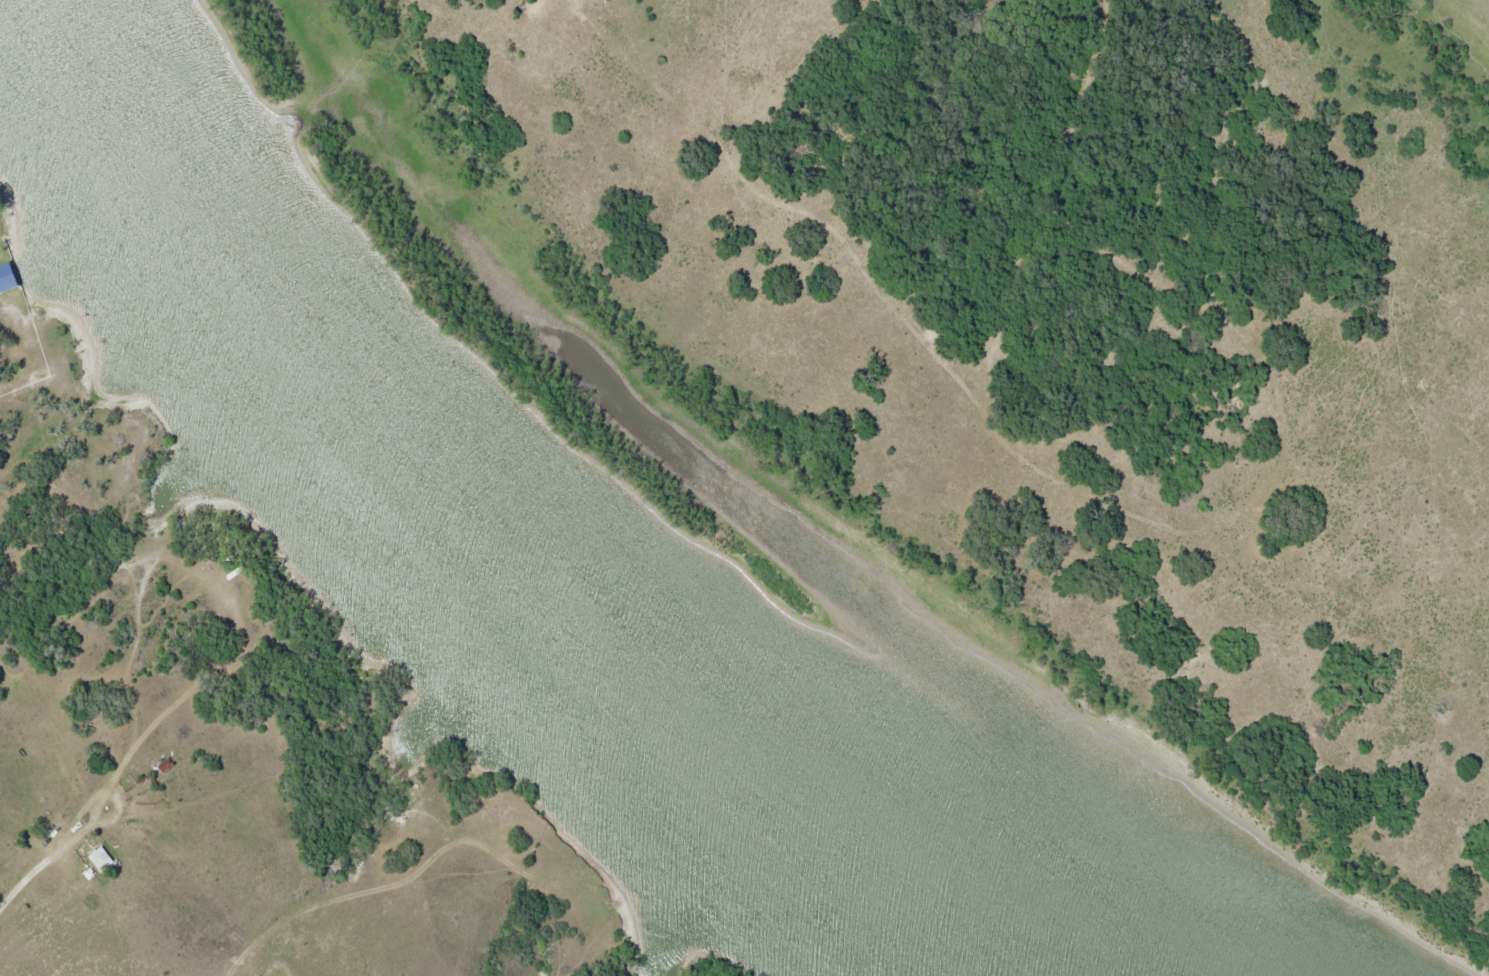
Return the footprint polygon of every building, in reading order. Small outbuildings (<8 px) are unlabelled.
[(104,872),(118,861),(105,845),(91,856),(104,872)]
